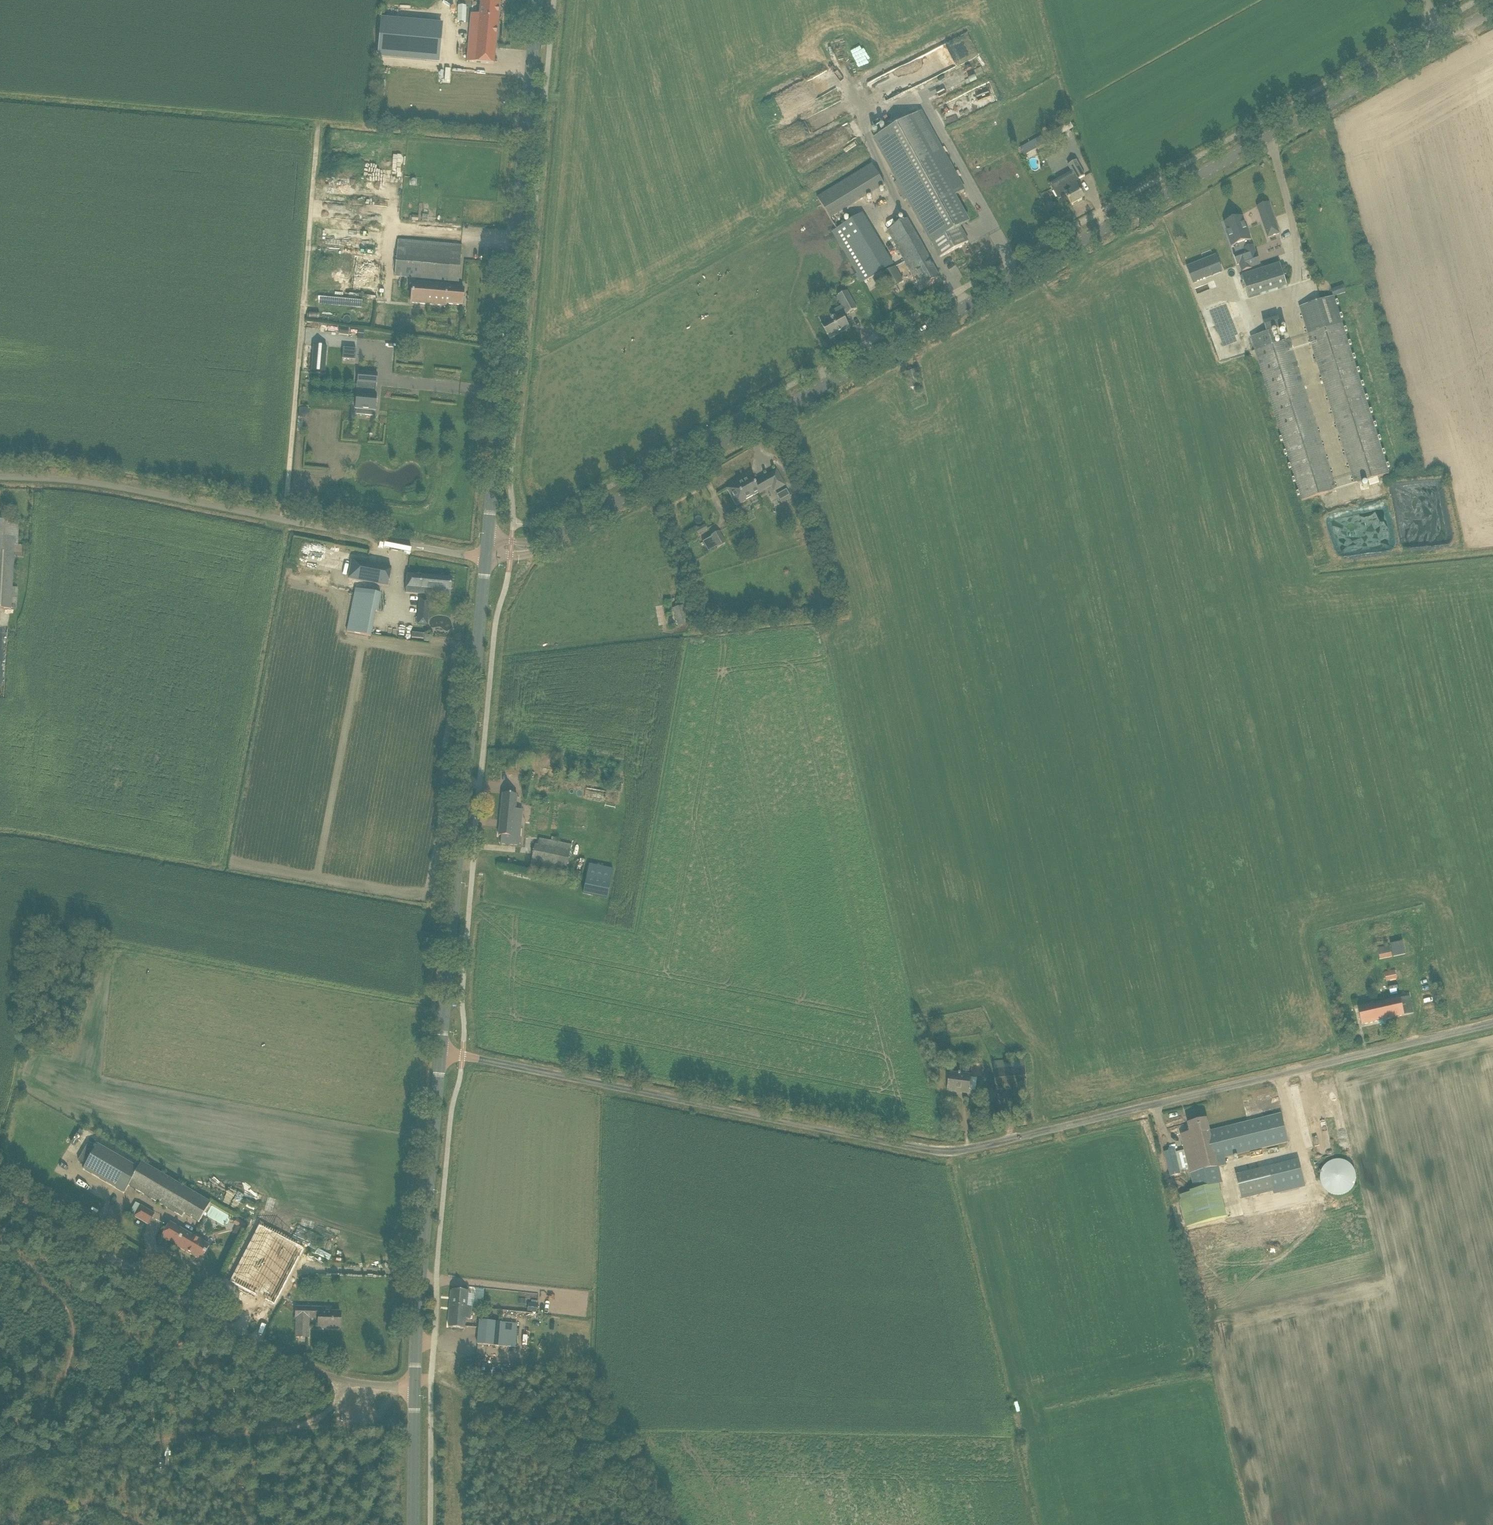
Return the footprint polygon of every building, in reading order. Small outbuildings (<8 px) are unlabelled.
[(466,61),(493,64),(499,0),(498,0),(481,0),(480,14),(471,13),(466,61)] [(466,22),(466,5),(457,5),(456,22),(466,22)] [(384,16),(380,53),(440,59),(444,22),(384,16)] [(928,76),(977,54),(968,35),(919,57),(922,63),(928,76)] [(920,112),(874,138),(940,257),(969,242),(961,228),(969,223),(955,197),(964,191),(920,112)] [(1070,122),(1056,130),(1060,137),(1074,129),(1070,122)] [(1043,138),(1021,149),(1025,156),(1047,145),(1043,138)] [(1069,164),(1073,172),(1077,180),(1085,176),(1076,160),(1069,164)] [(831,220),(885,186),(871,163),(816,197),(831,220)] [(1077,180),(1073,172),(1051,185),(1059,200),(1067,196),(1072,205),(1084,198),(1078,188),(1075,182),(1077,180)] [(1272,212),(1260,216),(1268,237),(1279,233),(1272,212)] [(893,265),(863,213),(831,232),(861,284),(893,265)] [(1242,216),(1224,223),(1232,247),(1233,246),(1236,254),(1234,255),(1237,265),(1240,264),(1242,272),(1252,268),(1252,267),(1261,264),(1257,255),(1256,255),(1253,246),(1251,246),(1249,241),(1251,240),(1248,232),(1247,228),(1246,228),(1242,216)] [(925,286),(940,278),(908,219),(888,230),(913,275),(918,273),(925,286)] [(380,300),(384,258),(352,255),(348,297),(380,300)] [(1187,267),(1193,283),(1222,272),(1216,256),(1187,267)] [(1280,263),(1242,275),(1249,298),(1287,286),(1280,263)] [(900,276),(895,267),(883,274),(888,283),(900,276)] [(462,305),(463,289),(447,288),(447,286),(412,283),(410,303),(446,306),(446,304),(462,305)] [(1343,286),(1331,290),(1333,296),(1333,297),(1345,293),(1343,286)] [(848,314),(857,309),(848,291),(838,297),(843,306),(833,312),(835,316),(822,324),(830,339),(839,334),(839,333),(842,331),(843,332),(850,328),(844,316),(847,314),(848,314)] [(1299,306),(1306,327),(1308,334),(1355,484),(1388,474),(1333,296),(1299,306)] [(1278,318),(1264,322),(1267,332),(1270,331),(1281,327),(1278,318)] [(1336,490),(1289,339),(1274,344),(1270,331),(1251,336),(1255,350),(1302,500),(1336,490)] [(313,346),(311,371),(325,373),(327,347),(313,346)] [(342,359),(355,360),(356,349),(343,348),(342,359)] [(376,384),(377,374),(358,373),(357,383),(357,394),(356,394),(355,410),(366,410),(365,415),(373,416),(373,411),(375,411),(376,395),(374,395),(375,384),(376,384)] [(774,492),(785,486),(777,470),(766,477),(774,492)] [(759,494),(765,491),(759,480),(754,483),(751,477),(737,485),(737,484),(727,489),(737,506),(746,501),(745,500),(758,493),(759,494)] [(786,489),(781,492),(786,500),(791,498),(786,489)] [(11,609),(15,545),(17,545),(19,521),(0,520),(0,608),(11,609)] [(697,530),(702,538),(710,534),(706,525),(697,530)] [(725,544),(718,532),(710,537),(717,548),(725,544)] [(392,568),(352,560),(349,578),(388,586),(392,568)] [(444,591),(450,591),(451,578),(408,574),(406,590),(444,593),(444,591)] [(375,611),(377,612),(381,594),(355,589),(347,631),(370,636),(375,611)] [(420,600),(418,625),(427,626),(429,601),(420,600)] [(679,624),(688,622),(683,605),(674,607),(679,624)] [(503,794),(499,836),(501,836),(500,844),(519,846),(521,828),(519,827),(519,821),(514,821),(516,809),(517,795),(503,794)] [(545,808),(544,823),(551,824),(552,809),(545,808)] [(534,843),(529,868),(565,876),(571,844),(558,842),(539,838),(537,844),(534,843)] [(590,859),(593,846),(588,845),(584,858),(590,859)] [(613,869),(589,864),(583,893),(607,898),(613,869)] [(1403,942),(1391,944),(1393,956),(1405,954),(1403,942)] [(1380,960),(1392,958),(1389,945),(1378,948),(1380,960)] [(1397,978),(1395,970),(1385,973),(1386,980),(1397,978)] [(1410,996),(1358,1007),(1362,1025),(1414,1013),(1410,996)] [(1027,1087),(1025,1059),(993,1062),(996,1090),(1027,1087)] [(983,1077),(981,1064),(971,1066),(973,1078),(983,1077)] [(963,1065),(962,1076),(951,1074),(948,1090),(968,1093),(971,1077),(968,1077),(969,1067),(963,1065)] [(1218,1159),(1288,1142),(1281,1114),(1209,1131),(1210,1132),(1194,1135),(1198,1148),(1185,1151),(1195,1190),(1190,1191),(1190,1192),(1178,1196),(1186,1227),(1228,1216),(1219,1185),(1223,1184),(1220,1175),(1222,1175),(1218,1159)] [(1190,1132),(1181,1135),(1185,1151),(1198,1148),(1194,1135),(1210,1132),(1209,1131),(1206,1119),(1188,1124),(1190,1132)] [(95,1149),(87,1145),(78,1160),(86,1165),(83,1170),(124,1193),(128,1185),(182,1217),(184,1214),(199,1222),(210,1203),(141,1162),(138,1168),(98,1144),(95,1149)] [(1165,1153),(1172,1176),(1182,1174),(1176,1150),(1165,1153)] [(1354,1184),(1354,1182),(1354,1179),(1353,1175),(1351,1173),(1349,1171),(1346,1168),(1344,1167),(1341,1166),(1338,1166),(1335,1167),(1332,1168),(1329,1170),(1328,1171),(1326,1174),(1324,1177),(1324,1179),(1324,1182),(1324,1186),(1325,1188),(1327,1191),(1329,1193),(1331,1195),(1334,1196),(1336,1196),(1340,1197),(1343,1196),(1345,1195),(1348,1194),(1350,1191),(1352,1189),(1353,1187),(1354,1184)] [(1267,1167),(1236,1175),(1242,1198),(1273,1191),(1267,1167)] [(129,1214),(151,1224),(156,1212),(135,1202),(129,1214)] [(161,1237),(201,1260),(210,1246),(170,1222),(161,1237)] [(259,1225),(229,1282),(273,1305),(303,1248),(259,1225)] [(467,1306),(468,1291),(452,1289),(448,1327),(464,1329),(465,1318),(469,1318),(470,1307),(467,1306)] [(536,1312),(537,1304),(528,1303),(527,1311),(536,1312)] [(340,1328),(340,1313),(324,1312),(324,1308),(296,1307),(295,1317),(297,1317),(296,1337),(308,1337),(309,1318),(319,1318),(318,1328),(340,1328)] [(502,1322),(479,1320),(477,1344),(500,1346),(502,1322)]
